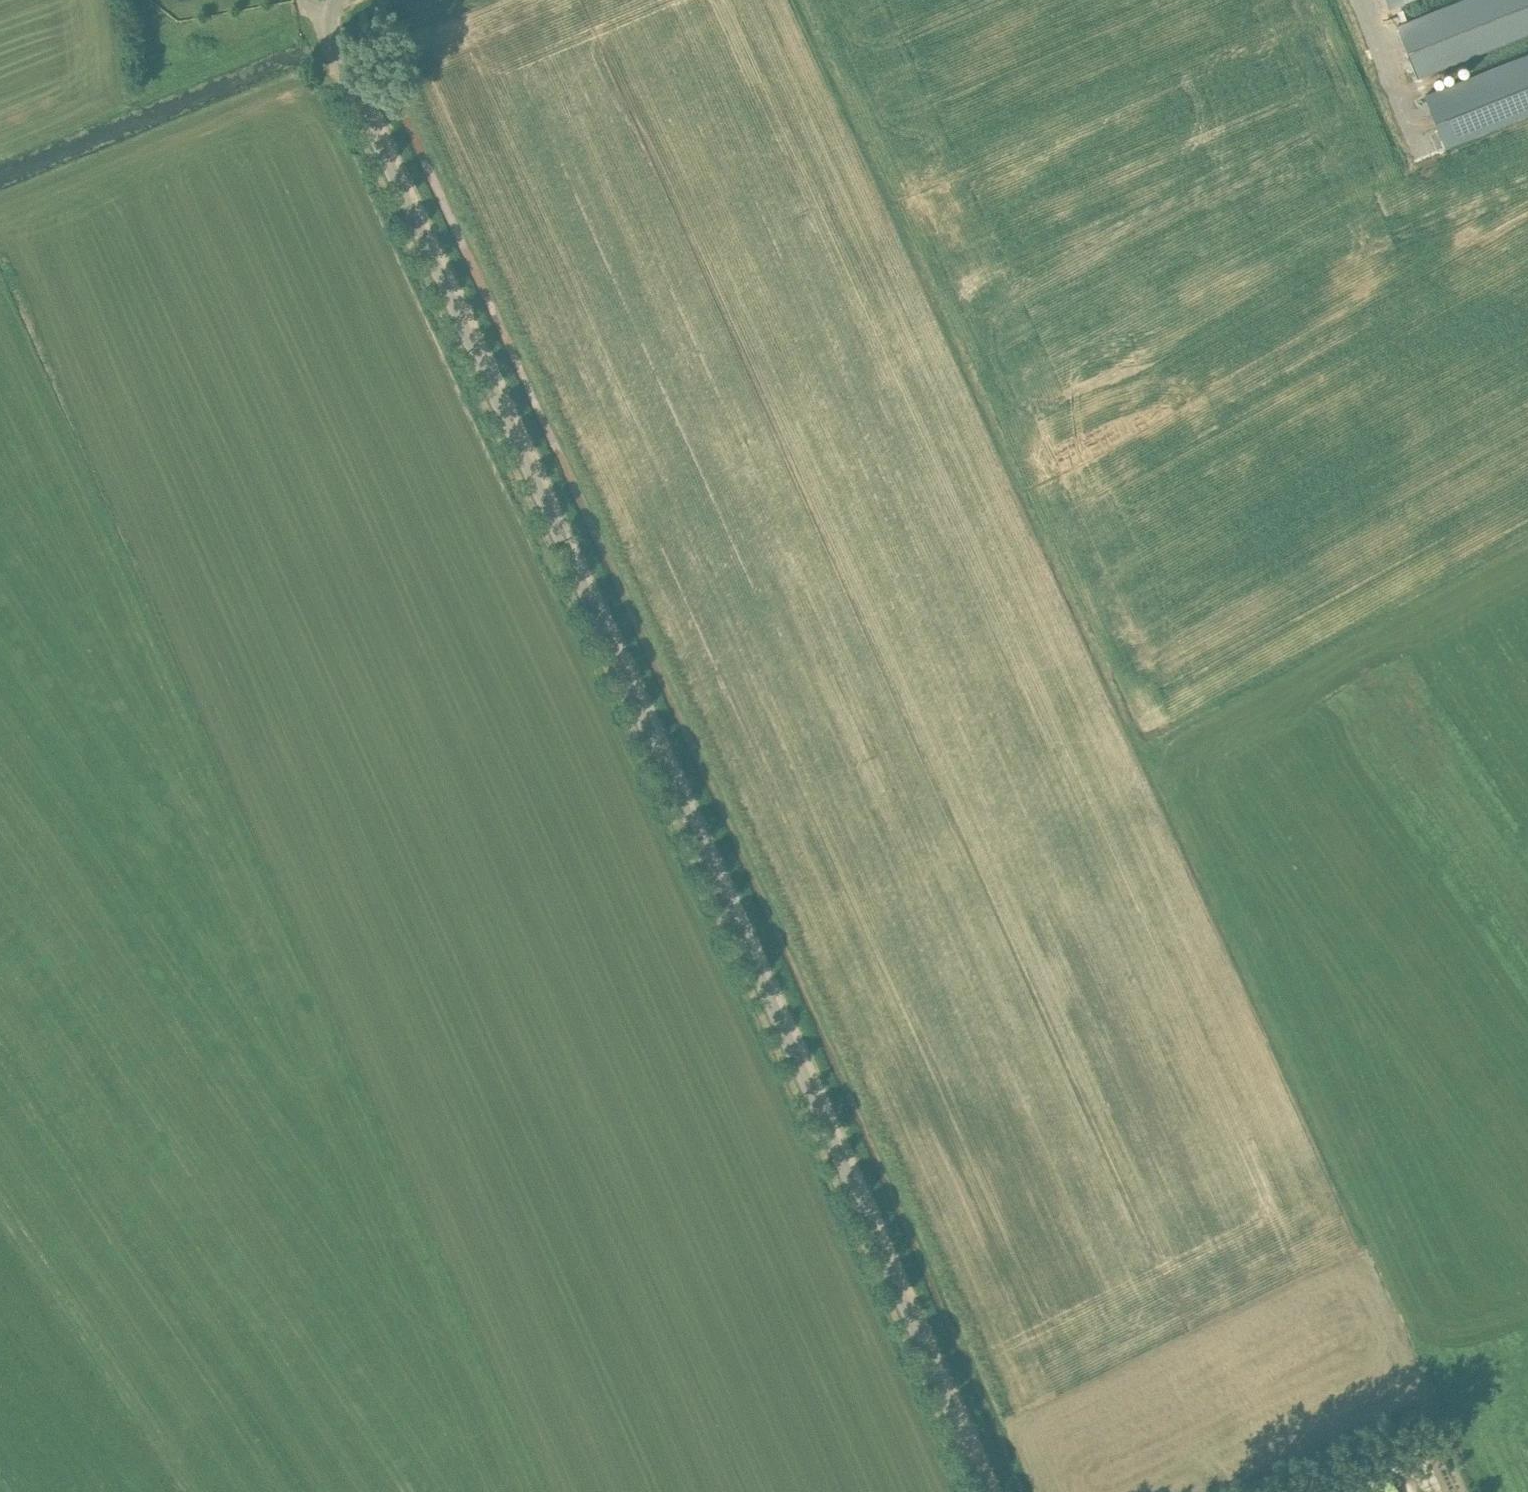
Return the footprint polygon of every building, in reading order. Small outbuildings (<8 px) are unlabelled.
[(1390,8),(1411,0),(1387,0),(1390,8)] [(1396,25),(1417,77),(1527,33),(1527,0),(1459,0),(1396,25)] [(1424,96),(1445,147),(1527,114),(1527,55),(1424,96)]
